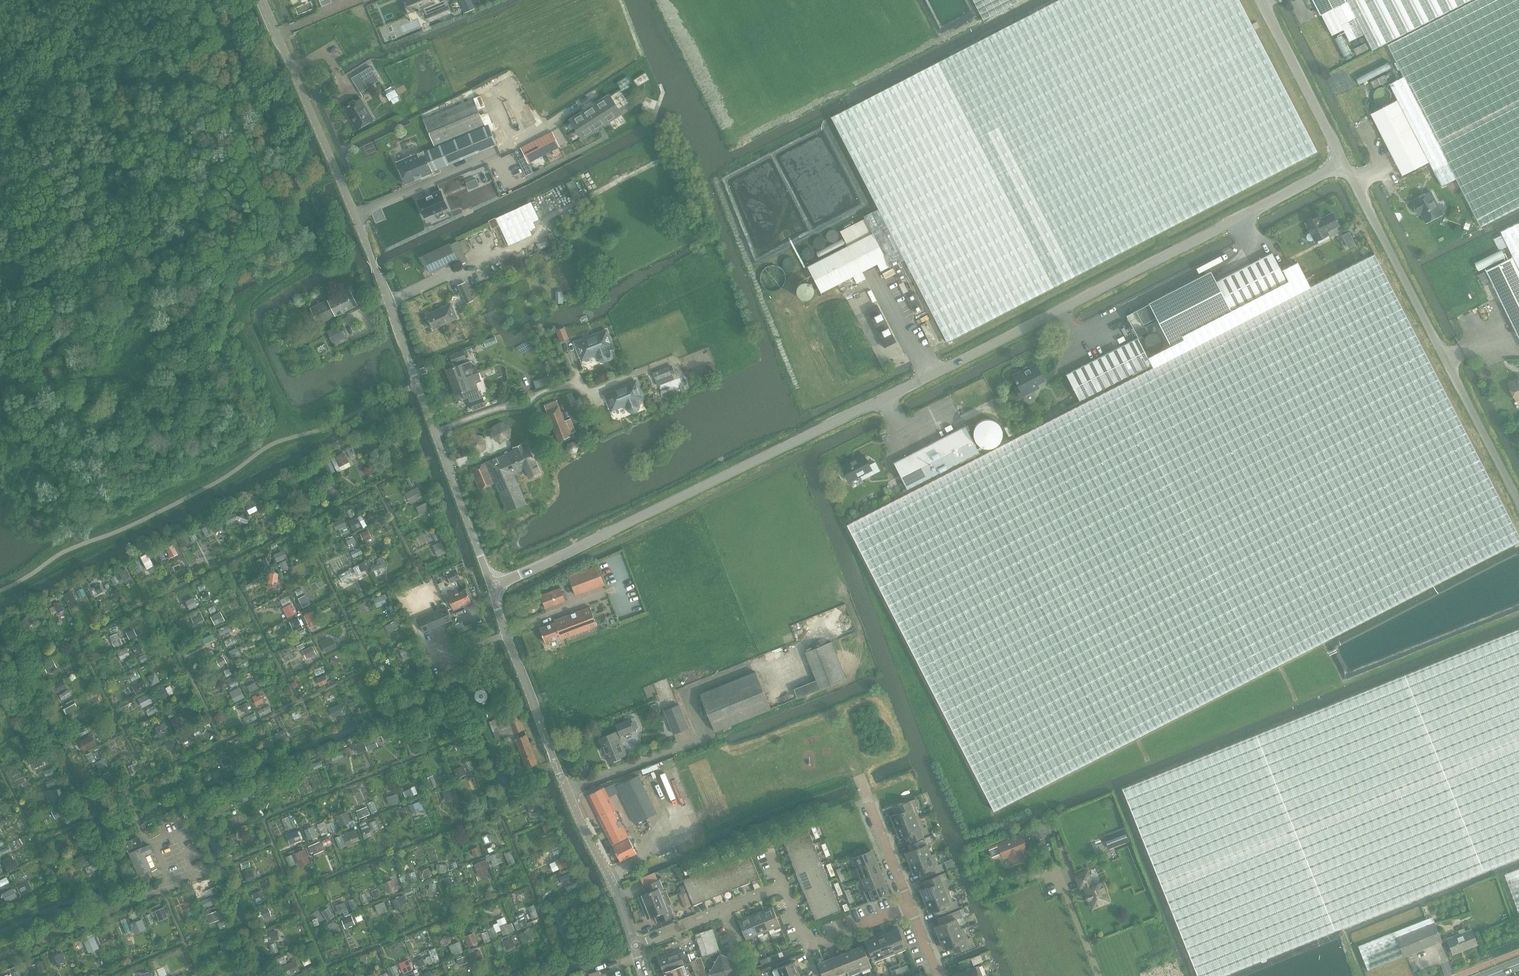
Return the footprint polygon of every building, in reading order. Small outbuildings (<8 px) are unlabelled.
[(402,0),(408,14),(417,10),(418,12),(420,11),(419,9),(423,8),(423,9),(426,16),(435,12),(436,14),(437,13),(439,17),(450,13),(445,0),(406,0),(403,1),(403,0),(402,0)] [(464,9),(473,5),(470,0),(460,0),(464,9)] [(831,117),(879,209),(869,214),(864,216),(865,219),(840,232),(848,246),(808,267),(821,293),(853,277),(857,284),(866,279),(862,272),(877,264),(881,271),(889,267),(905,260),(947,343),(1317,152),(1239,0),(1058,0),(1030,14),(837,114),(831,117)] [(984,21),(1025,0),(973,0),(984,21)] [(1322,15),(1333,36),(1344,30),(1351,42),(1365,35),(1373,51),(1472,0),(1313,0),(1321,16),(1322,15)] [(1443,187),(1457,179),(1481,227),(1518,208),(1518,0),(1477,0),(1388,45),(1405,77),(1390,84),(1398,100),(1372,114),(1403,176),(1430,162),(1443,187)] [(1366,44),(1354,49),(1358,55),(1369,50),(1366,44)] [(352,78),(360,93),(379,81),(371,67),(352,78)] [(1385,75),(1372,82),(1375,88),(1388,81),(1385,75)] [(390,101),(391,101),(393,105),(400,101),(397,97),(399,96),(395,89),(393,90),(391,86),(385,90),(387,94),(386,95),(390,101)] [(610,96),(571,121),(582,138),(620,113),(621,113),(610,96)] [(351,117),(350,118),(357,129),(373,119),(361,99),(345,108),(351,117)] [(474,99),(423,119),(435,148),(424,152),(432,171),(497,144),(489,125),(486,127),(474,99)] [(552,132),(521,148),(529,163),(552,151),(554,154),(558,152),(556,149),(559,147),(552,132)] [(523,159),(518,149),(515,151),(519,161),(523,159)] [(424,150),(396,162),(405,185),(421,178),(422,179),(434,174),(433,173),(432,171),(424,152),(424,150)] [(468,182),(471,189),(479,186),(476,179),(468,182)] [(427,197),(418,201),(425,217),(447,207),(441,192),(432,195),(426,197),(427,197)] [(1419,215),(1422,213),(1427,223),(1443,214),(1431,192),(1415,200),(1416,201),(1413,203),(1419,215)] [(519,207),(496,218),(509,246),(532,235),(519,207)] [(1308,221),(1305,223),(1310,232),(1307,234),(1306,237),(1307,241),(1311,242),(1314,240),(1315,242),(1329,235),(1327,232),(1338,226),(1332,213),(1321,219),(1319,216),(1313,219),(1312,218),(1308,220),(1308,221)] [(1486,271),(1518,337),(1518,224),(1502,232),(1503,235),(1494,239),(1500,250),(1509,246),(1514,257),(1486,271)] [(450,243),(423,256),(431,273),(458,260),(460,264),(467,261),(458,241),(451,244),(450,243)] [(1136,310),(1144,325),(1156,318),(1171,346),(1289,285),(1281,271),(1272,253),(1216,282),(1211,271),(1149,303),(1149,304),(1136,310)] [(1281,271),(1289,285),(1171,346),(1148,358),(1152,365),(1153,368),(1017,438),(847,525),(994,811),(1336,635),(1518,541),(1518,536),(1374,254),(1310,287),(1298,262),(1294,264),(1281,271)] [(896,272),(901,281),(907,278),(902,268),(896,272)] [(1484,287),(1490,284),(1485,273),(1479,275),(1484,287)] [(471,294),(465,283),(458,286),(466,304),(473,300),(471,294)] [(908,292),(904,283),(899,285),(904,294),(908,292)] [(350,289),(311,308),(319,324),(358,305),(350,289)] [(563,301),(567,301),(567,295),(563,295),(563,292),(556,292),(556,303),(563,303),(563,301)] [(915,293),(907,297),(915,313),(923,308),(915,293)] [(451,303),(427,315),(433,329),(458,318),(451,303)] [(885,348),(896,342),(878,306),(867,311),(883,341),(881,342),(885,348)] [(930,342),(935,340),(927,323),(921,326),(930,342)] [(342,324),(327,331),(333,342),(347,336),(342,324)] [(560,341),(568,338),(565,328),(556,331),(560,341)] [(609,353),(607,350),(613,347),(606,331),(576,343),(582,359),(596,354),(598,358),(599,359),(600,361),(602,362),(604,362),(606,361),(608,359),(609,358),(609,355),(609,353)] [(495,337),(483,341),(486,348),(497,343),(495,337)] [(1080,402),(1152,365),(1148,358),(1144,351),(1138,338),(1066,374),(1080,402)] [(464,351),(451,356),(453,362),(466,358),(464,351)] [(543,364),(546,366),(549,365),(550,363),(550,359),(547,358),(544,358),(542,361),(543,364)] [(461,364),(447,370),(451,382),(478,372),(476,367),(473,368),(470,361),(461,364)] [(1045,381),(1036,363),(1013,375),(1019,386),(1015,388),(1020,398),(1039,388),(1037,385),(1045,381)] [(653,373),(658,386),(674,379),(669,366),(653,373)] [(478,372),(451,382),(456,394),(462,392),(464,400),(469,398),(470,402),(481,398),(483,397),(481,394),(480,394),(476,383),(481,382),(480,378),(478,372)] [(533,381),(536,389),(552,383),(549,376),(533,381)] [(1509,384),(1517,401),(1518,400),(1518,379),(1509,384)] [(625,405),(627,409),(628,410),(630,412),(632,412),(634,412),(636,412),(637,410),(638,408),(639,406),(638,404),(637,401),(642,398),(636,382),(605,394),(612,410),(625,405)] [(483,397),(481,398),(470,402),(473,410),(486,405),(483,397)] [(575,431),(571,419),(565,421),(557,400),(545,405),(547,410),(546,410),(558,441),(571,436),(569,433),(575,431)] [(510,439),(511,427),(502,421),(492,426),(491,437),(500,444),(510,439)] [(918,451),(926,465),(901,478),(908,490),(979,454),(965,426),(918,451)] [(473,454),(475,455),(486,450),(487,449),(485,436),(473,434),(472,435),(466,444),(466,446),(473,454)] [(383,445),(377,435),(361,443),(367,454),(383,445)] [(514,450),(471,468),(480,489),(496,483),(508,511),(526,503),(514,473),(525,469),(529,478),(541,473),(540,470),(528,442),(525,442),(513,448),(514,450)] [(577,451),(578,447),(577,443),(573,442),(569,443),(567,447),(569,451),(573,453),(577,451)] [(918,451),(894,463),(901,478),(926,465),(918,451)] [(844,470),(843,473),(846,478),(848,479),(850,482),(861,477),(863,481),(880,472),(876,463),(870,466),(864,455),(842,466),(844,470)] [(405,493),(411,504),(425,496),(419,485),(405,493)] [(284,498),(278,486),(266,492),(272,504),(284,498)] [(426,501),(416,508),(420,515),(431,509),(426,501)] [(349,522),(353,531),(366,525),(362,516),(349,522)] [(343,519),(334,524),(340,536),(349,532),(343,519)] [(368,529),(359,534),(363,542),(372,538),(368,529)] [(191,531),(179,537),(185,548),(197,542),(191,531)] [(441,542),(433,545),(438,557),(446,553),(441,542)] [(285,550),(274,554),(277,562),(288,558),(285,550)] [(269,556),(258,561),(261,569),(270,564),(269,562),(271,561),(269,556)] [(138,560),(131,564),(137,574),(144,570),(138,560)] [(366,560),(352,567),(356,575),(370,568),(366,560)] [(597,566),(569,576),(576,595),(604,585),(597,566)] [(456,568),(444,573),(445,575),(447,574),(450,582),(460,578),(456,570),(456,568)] [(124,569),(114,575),(120,585),(130,579),(124,569)] [(279,574),(270,572),(268,583),(278,585),(279,574)] [(561,588),(540,596),(545,609),(566,601),(561,588)] [(468,594),(466,589),(459,592),(457,589),(447,594),(453,610),(460,607),(459,605),(471,600),(471,599),(472,599),(469,594),(468,594)] [(306,594),(298,599),(303,609),(312,605),(306,594)] [(288,597),(279,601),(282,607),(291,602),(288,597)] [(186,601),(189,609),(197,606),(193,598),(186,601)] [(292,605),(283,609),(287,618),(296,614),(292,605)] [(447,606),(418,619),(423,632),(452,620),(447,606)] [(573,613),(554,620),(555,622),(540,628),(545,643),(560,637),(561,639),(597,626),(590,606),(573,613)] [(190,616),(195,625),(204,620),(199,611),(190,616)] [(314,611),(303,616),(310,630),(321,625),(314,611)] [(220,612),(211,617),(216,626),(224,622),(220,612)] [(455,625),(458,634),(473,627),(471,623),(464,626),(462,622),(456,624),(455,625)] [(1389,680),(1122,788),(1198,975),(1222,975),(1518,856),(1518,629),(1389,680)] [(134,631),(126,634),(129,641),(137,638),(134,631)] [(117,633),(109,638),(113,646),(122,642),(117,633)] [(846,678),(831,641),(805,651),(817,679),(794,688),(798,697),(846,678)] [(140,643),(133,647),(138,658),(145,654),(140,643)] [(313,646),(303,651),(308,662),(319,657),(313,646)] [(127,648),(118,652),(121,660),(131,656),(127,648)] [(132,660),(123,665),(125,670),(135,666),(132,660)] [(228,669),(223,671),(227,678),(232,676),(228,669)] [(756,671),(700,694),(715,731),(771,709),(756,671)] [(138,672),(129,676),(132,681),(141,677),(138,672)] [(234,680),(229,684),(233,691),(238,687),(234,680)] [(247,687),(251,693),(260,689),(256,682),(247,687)] [(166,688),(155,693),(160,702),(170,696),(166,688)] [(239,689),(232,693),(237,701),(244,698),(239,689)] [(149,693),(138,699),(143,708),(154,703),(149,693)] [(262,694),(252,700),(256,707),(266,701),(262,694)] [(246,702),(239,705),(243,712),(250,709),(246,702)] [(664,710),(674,734),(689,727),(679,704),(664,710)] [(269,706),(258,712),(261,718),(272,713),(269,706)] [(509,723),(504,726),(508,736),(525,729),(517,711),(506,715),(509,723)] [(242,720),(245,726),(256,721),(253,715),(242,720)] [(176,717),(169,721),(175,732),(182,728),(176,717)] [(639,727),(636,722),(631,724),(629,720),(617,725),(619,730),(599,739),(608,762),(626,755),(618,737),(634,731),(633,730),(639,727)] [(164,723),(155,728),(161,739),(169,734),(164,723)] [(527,734),(515,739),(527,768),(538,764),(527,734)] [(79,741),(85,752),(97,745),(91,735),(79,741)] [(103,758),(95,762),(100,771),(107,767),(103,758)] [(615,783),(604,788),(608,796),(620,791),(635,824),(657,813),(639,775),(616,786),(615,783)] [(604,787),(588,795),(613,846),(629,838),(619,819),(622,817),(620,813),(617,814),(608,796),(604,788),(604,787)] [(46,791),(48,802),(60,800),(57,788),(46,791)] [(386,797),(389,806),(400,803),(397,793),(386,797)] [(918,806),(916,799),(893,808),(896,814),(891,816),(893,820),(892,821),(895,827),(920,817),(915,807),(918,806)] [(367,806),(356,810),(358,819),(370,815),(367,806)] [(924,827),(920,817),(895,827),(897,833),(898,833),(900,838),(905,836),(907,842),(929,833),(927,826),(924,827)] [(289,818),(282,820),(286,830),(292,827),(289,818)] [(324,823),(317,826),(321,837),(328,834),(324,823)] [(1048,823),(1042,826),(1042,824),(1033,828),(1034,829),(1026,832),(1029,838),(1035,835),(1037,839),(1046,836),(1046,835),(1051,832),(1048,823)] [(806,825),(781,834),(785,844),(810,834),(806,825)] [(313,828),(305,831),(308,840),(317,837),(313,828)] [(1125,830),(1105,837),(1110,848),(1129,841),(1125,830)] [(785,844),(789,854),(814,844),(810,834),(785,844)] [(932,855),(928,845),(933,842),(930,836),(908,845),(910,851),(906,853),(908,857),(907,858),(909,864),(932,855)] [(1021,851),(1026,849),(1021,836),(989,848),(993,859),(1002,855),(1003,858),(1008,856),(1011,863),(1023,858),(1021,851)] [(125,851),(141,845),(138,837),(122,844),(125,851)] [(621,861),(636,853),(629,838),(613,846),(621,861)] [(1062,838),(1055,839),(1057,847),(1064,845),(1062,838)] [(320,842),(310,846),(314,855),(323,851),(320,842)] [(789,854),(793,863),(817,853),(814,844),(789,854)] [(146,872),(151,870),(145,855),(153,852),(149,845),(129,853),(139,875),(140,874),(145,885),(154,881),(151,874),(147,875),(146,872)] [(309,862),(304,849),(293,854),(299,866),(309,862)] [(858,867),(855,869),(876,861),(874,857),(875,857),(872,849),(854,857),(858,867)] [(487,856),(491,866),(504,860),(500,850),(487,856)] [(760,879),(749,853),(740,857),(750,883),(760,879)] [(793,863),(796,873),(821,863),(817,853),(793,863)] [(939,864),(934,854),(932,855),(909,864),(912,870),(913,870),(915,875),(919,873),(922,879),(944,870),(941,863),(939,864)] [(740,886),(750,883),(740,857),(730,861),(740,886)] [(474,862),(478,874),(487,871),(486,869),(488,868),(485,858),(474,862)] [(731,890),(740,886),(730,861),(721,865),(731,890)] [(877,865),(876,861),(855,869),(859,880),(881,871),(878,864),(877,865)] [(796,873),(800,882),(825,872),(821,863),(796,873)] [(437,865),(437,873),(447,873),(447,865),(437,865)] [(722,894),(731,890),(721,865),(711,868),(722,894)] [(712,898),(722,894),(711,868),(702,872),(712,898)] [(419,873),(422,883),(433,879),(430,869),(419,873)] [(1504,875),(1518,914),(1518,869),(1504,875)] [(884,878),(881,871),(859,880),(864,890),(884,882),(883,878),(884,878)] [(1093,908),(1109,901),(1106,892),(1107,891),(1105,886),(1104,886),(1102,882),(1093,886),(1088,871),(1076,876),(1081,887),(1084,886),(1088,894),(1087,894),(1087,895),(1086,895),(1086,896),(1086,897),(1086,898),(1087,899),(1088,899),(1089,899),(1090,899),(1093,908)] [(569,872),(560,876),(562,882),(571,878),(569,872)] [(702,872),(693,876),(703,901),(712,898),(702,872)] [(829,881),(825,872),(800,882),(804,891),(829,881)] [(945,872),(941,874),(923,881),(925,888),(921,889),(923,894),(922,895),(924,901),(949,891),(945,881),(948,879),(945,872)] [(693,876),(683,880),(685,884),(687,890),(693,905),(703,901),(693,876)] [(444,879),(446,885),(453,883),(450,877),(444,879)] [(393,880),(383,884),(387,895),(398,891),(393,880)] [(646,893),(639,896),(643,907),(664,899),(669,897),(667,891),(665,891),(660,880),(643,886),(646,893)] [(833,891),(829,881),(804,891),(808,901),(833,891)] [(864,890),(867,899),(868,901),(890,893),(887,885),(886,886),(884,882),(864,890)] [(4,894),(8,902),(17,898),(13,890),(4,894)] [(836,900),(833,891),(808,901),(811,910),(836,900)] [(953,901),(949,891),(924,901),(927,907),(928,907),(930,911),(934,910),(937,916),(959,907),(956,900),(953,901)] [(253,895),(257,903),(264,900),(261,892),(253,895)] [(391,900),(395,907),(406,902),(403,895),(391,900)] [(664,899),(643,907),(648,918),(655,915),(658,922),(674,916),(670,904),(672,903),(669,897),(664,899)] [(689,899),(683,901),(685,908),(692,906),(689,899)] [(811,910),(815,920),(840,910),(836,900),(811,910)] [(384,902),(375,906),(378,915),(387,912),(384,902)] [(772,906),(761,911),(769,930),(770,932),(770,934),(776,932),(775,930),(781,928),(772,906)] [(260,910),(263,918),(270,915),(267,907),(260,910)] [(328,908),(322,911),(328,922),(334,918),(328,908)] [(939,938),(961,929),(957,919),(963,916),(960,909),(938,918),(940,925),(936,926),(938,931),(936,932),(939,938)] [(769,930),(761,911),(750,915),(758,935),(763,933),(764,935),(770,932),(769,930)] [(758,937),(758,935),(750,915),(738,920),(746,940),(752,937),(753,939),(758,937)] [(351,916),(342,919),(345,926),(354,923),(351,916)] [(1404,956),(1442,941),(1433,917),(1394,932),(1404,956)] [(891,930),(891,932),(888,933),(896,953),(907,949),(898,927),(891,930)] [(695,934),(702,956),(720,950),(712,928),(695,934)] [(968,938),(964,928),(961,929),(939,938),(941,944),(943,944),(944,948),(949,947),(951,953),(974,944),(971,937),(968,938)] [(1471,930),(1466,932),(1464,928),(1458,931),(1460,935),(1447,939),(1453,953),(1477,944),(1471,930)] [(267,931),(268,940),(282,939),(281,930),(267,931)] [(1394,932),(1359,946),(1368,970),(1404,956),(1394,932)] [(884,934),(883,933),(877,936),(885,958),(896,953),(888,933),(884,934)] [(93,935),(82,940),(89,955),(100,950),(93,935)] [(474,935),(464,938),(467,948),(478,944),(474,935)] [(870,940),(866,942),(874,962),(885,958),(877,936),(870,939),(870,940)] [(503,940),(506,948),(515,945),(511,937),(503,940)] [(868,951),(866,952),(862,943),(857,945),(858,947),(851,949),(860,972),(872,967),(869,959),(871,958),(868,951)] [(459,944),(449,948),(452,955),(462,951),(459,944)] [(839,952),(847,971),(847,970),(850,975),(860,972),(851,949),(850,947),(846,949),(847,951),(841,954),(840,952),(839,952)] [(780,957),(791,953),(789,949),(778,953),(780,957)] [(689,954),(685,955),(683,951),(660,959),(664,970),(691,961),(689,954)] [(829,956),(828,956),(836,975),(847,971),(839,952),(835,954),(836,956),(829,958),(829,956)] [(769,962),(780,957),(778,953),(767,958),(769,962)] [(740,966),(739,963),(722,954),(719,955),(710,972),(711,975),(713,975),(735,975),(740,966)] [(823,975),(834,975),(836,975),(828,956),(824,958),(825,960),(817,963),(823,975)] [(705,968),(701,957),(696,959),(700,970),(705,968)] [(409,959),(400,962),(404,974),(413,970),(409,959)] [(773,970),(773,972),(774,975),(790,975),(801,971),(799,967),(796,966),(794,961),(789,963),(787,960),(776,964),(778,968),(773,970)] [(44,961),(37,964),(40,973),(48,970),(44,961)] [(284,965),(288,975),(296,973),(292,962),(284,965)] [(664,972),(666,975),(682,975),(690,973),(689,971),(687,970),(686,970),(684,965),(682,966),(664,972)] [(960,972),(953,974),(954,975),(983,975),(979,966),(961,973),(960,972)]
